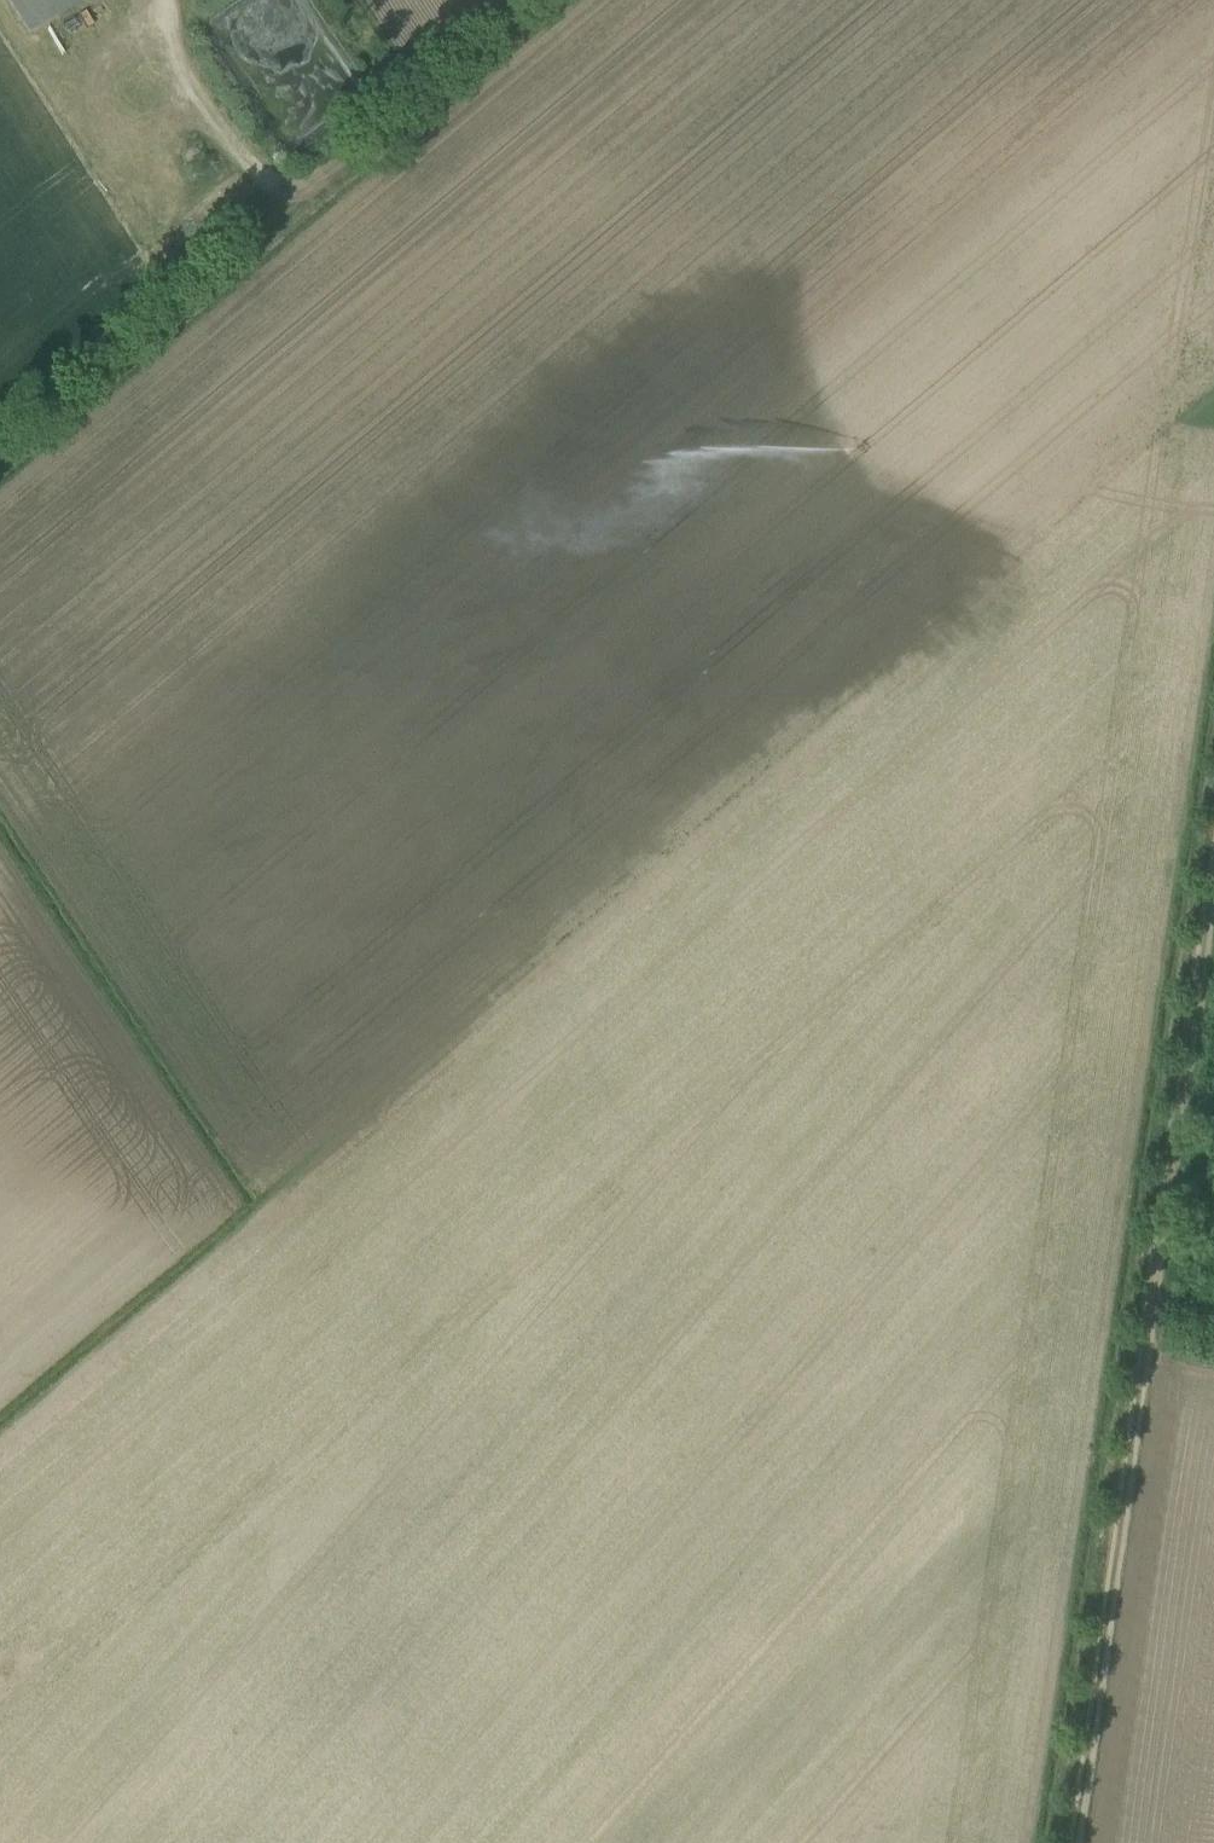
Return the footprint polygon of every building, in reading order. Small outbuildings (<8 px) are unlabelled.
[(30,30),(76,0),(10,0),(30,30)]
